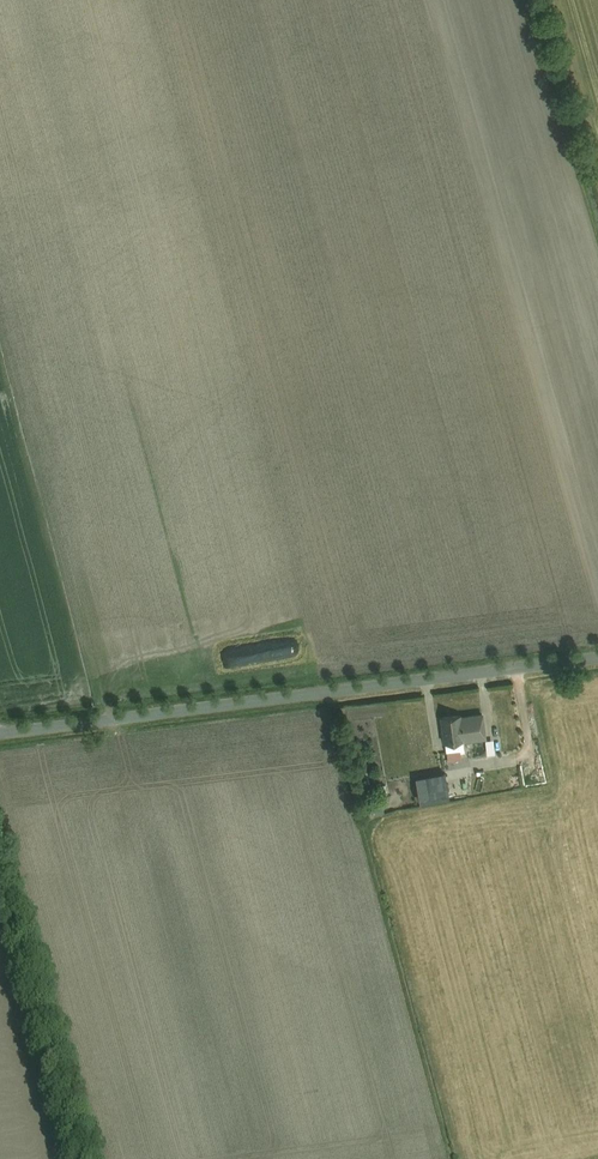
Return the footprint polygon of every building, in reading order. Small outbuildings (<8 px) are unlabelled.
[(487,736),(484,710),(440,715),(443,741),(487,736)] [(417,801),(449,797),(446,771),(414,774),(417,801)]
